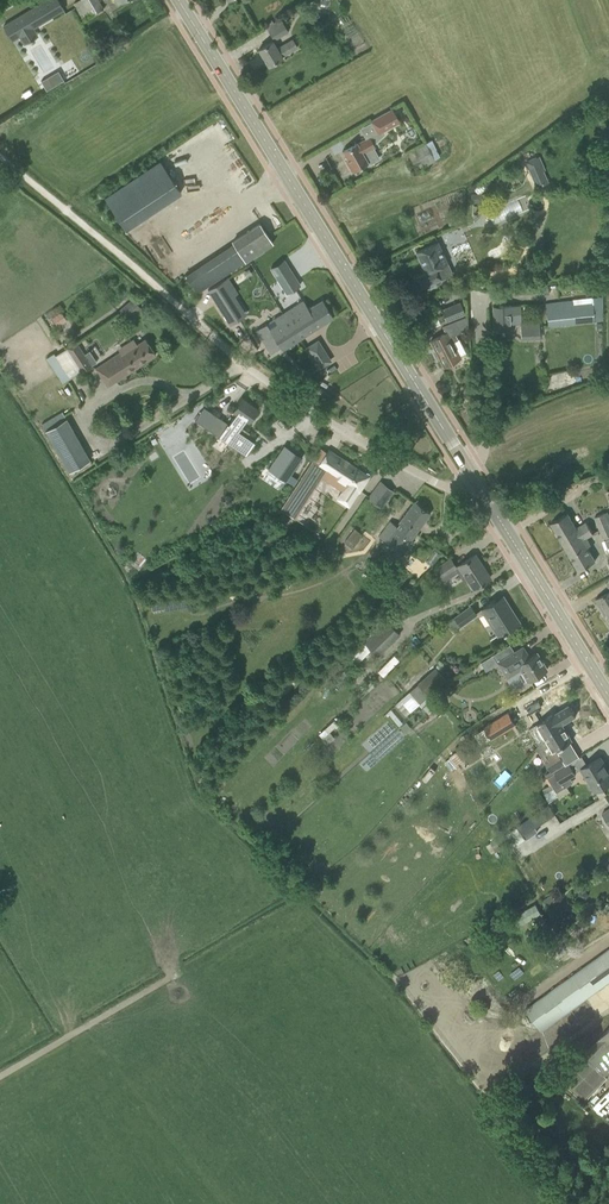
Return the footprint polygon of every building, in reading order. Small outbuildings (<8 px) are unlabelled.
[(32,28),(33,30),(46,22),(45,21),(77,3),(75,0),(48,0),(17,18),(25,33),(32,28)] [(90,16),(103,8),(98,0),(81,0),(90,16)] [(267,26),(275,40),(288,32),(284,24),(283,24),(280,19),(267,26)] [(293,40),(277,49),(272,41),(258,49),(268,66),(297,48),(293,40)] [(58,71),(45,78),(40,81),(46,90),(50,87),(63,80),(58,71)] [(349,162),(347,163),(351,171),(367,163),(368,164),(378,158),(372,148),(374,147),(373,144),(384,134),(382,131),(399,122),(392,109),(371,121),(377,133),(369,138),(369,137),(357,143),(343,151),(349,162)] [(424,142),(407,152),(416,170),(434,161),(433,159),(439,157),(431,140),(425,143),(424,142)] [(124,228),(179,192),(158,159),(102,195),(124,228)] [(486,177),(479,183),(485,189),(492,183),(486,177)] [(482,194),(471,194),(473,202),(481,203),(482,194)] [(487,212),(493,224),(523,211),(517,199),(487,212)] [(467,220),(465,214),(446,219),(448,226),(467,220)] [(232,241),(245,261),(272,243),(259,223),(232,241)] [(448,263),(449,263),(439,241),(416,251),(425,273),(415,278),(419,289),(453,274),(448,263)] [(283,260),(271,267),(278,280),(283,286),(289,283),(293,289),(299,286),(291,272),(283,260)] [(548,267),(537,268),(538,279),(549,278),(548,267)] [(227,277),(207,289),(230,324),(238,319),(231,307),(238,302),(234,295),(238,293),(227,277)] [(574,301),(546,304),(548,326),(602,322),(601,296),(573,298),(574,301)] [(266,323),(256,330),(270,353),(277,348),(277,347),(279,345),(280,347),(282,349),(333,317),(322,299),(308,308),(303,300),(273,319),(277,324),(270,329),(266,323)] [(119,312),(127,321),(141,309),(133,300),(119,312)] [(438,318),(441,325),(455,319),(450,305),(440,309),(443,316),(438,318)] [(505,305),(493,306),(494,331),(506,331),(510,330),(510,323),(520,323),(521,323),(521,322),(521,305),(505,305)] [(60,311),(50,318),(56,326),(66,320),(60,311)] [(456,335),(468,329),(466,315),(442,325),(445,333),(430,341),(443,366),(460,357),(453,342),(458,339),(456,335)] [(521,323),(520,323),(520,339),(540,338),(539,321),(521,322),(521,323)] [(96,368),(107,385),(145,361),(155,354),(145,338),(136,344),(133,339),(123,346),(120,347),(123,351),(96,368)] [(53,353),(46,357),(63,384),(81,372),(82,373),(92,367),(75,340),(64,347),(65,348),(54,355),(53,353)] [(321,347),(309,355),(313,362),(326,354),(321,347)] [(255,441),(238,430),(245,420),(249,422),(259,408),(241,396),(231,411),(235,413),(228,423),(203,406),(194,419),(246,454),(255,441)] [(107,413),(100,417),(104,424),(111,419),(107,413)] [(182,414),(153,432),(157,440),(187,422),(182,414)] [(45,430),(69,472),(91,460),(66,418),(45,430)] [(269,460),(264,468),(267,470),(268,469),(285,481),(286,480),(290,474),(302,457),(284,445),(272,462),(269,460)] [(328,449),(320,462),(325,465),(327,467),(321,477),(330,483),(335,475),(347,483),(337,498),(348,506),(358,491),(359,491),(368,476),(343,459),(336,454),(328,449)] [(313,458),(285,501),(297,508),(325,465),(320,462),(313,458)] [(90,493),(109,481),(103,471),(83,484),(90,493)] [(290,474),(286,480),(293,485),(297,479),(290,474)] [(380,481),(367,498),(380,507),(393,490),(380,481)] [(378,537),(398,553),(430,513),(414,501),(396,525),(391,521),(378,537)] [(599,531),(608,525),(608,515),(608,512),(594,518),(599,531)] [(567,549),(585,539),(593,534),(585,521),(575,527),(567,513),(551,522),(567,549)] [(599,531),(603,539),(608,536),(608,525),(599,531)] [(344,542),(353,548),(362,535),(354,528),(344,542)] [(585,539),(567,549),(579,570),(594,561),(586,548),(589,546),(585,539)] [(253,546),(249,551),(253,555),(257,550),(253,546)] [(458,565),(455,567),(455,568),(464,582),(467,580),(473,588),(480,584),(490,578),(475,554),(465,561),(458,565)] [(433,570),(439,578),(455,568),(449,558),(433,569),(433,570)] [(433,570),(428,573),(434,582),(439,578),(433,570)] [(608,622),(608,591),(596,599),(602,609),(604,608),(608,616),(606,617),(608,622)] [(483,608),(500,634),(518,622),(502,596),(483,608)] [(470,605),(453,618),(459,625),(460,626),(477,615),(470,605)] [(363,643),(378,657),(400,634),(386,620),(363,643)] [(541,660),(536,652),(529,656),(522,646),(503,658),(499,650),(481,661),(486,670),(497,664),(503,673),(512,667),(515,672),(520,669),(527,681),(529,680),(530,682),(539,677),(537,675),(547,670),(545,667),(547,666),(543,659),(541,660)] [(383,675),(399,659),(393,653),(377,670),(383,675)] [(402,697),(403,697),(400,700),(411,711),(418,704),(422,708),(439,693),(435,690),(446,680),(435,667),(402,697)] [(537,724),(554,751),(572,740),(561,723),(575,715),(568,705),(555,713),(537,724)] [(484,726),(492,739),(517,724),(509,711),(484,726)] [(600,757),(581,769),(595,791),(608,782),(608,771),(600,757)] [(552,774),(551,774),(548,777),(556,792),(564,787),(562,784),(576,775),(575,772),(570,764),(566,765),(552,774)] [(502,787),(512,775),(504,769),(494,780),(502,787)] [(548,804),(517,826),(523,835),(526,839),(536,832),(534,828),(555,814),(552,810),(548,804)] [(319,883),(311,885),(313,895),(321,893),(319,883)] [(579,892),(579,896),(581,899),(584,899),(587,897),(588,894),(586,891),(582,890),(579,892)] [(551,893),(544,898),(548,904),(555,899),(551,893)] [(565,931),(572,940),(586,930),(579,921),(565,931)] [(549,937),(561,952),(572,943),(561,928),(549,937)] [(528,1015),(521,1020),(529,1031),(536,1026),(538,1028),(608,977),(608,949),(524,1009),(528,1015)] [(560,1078),(584,1100),(608,1075),(605,1073),(608,1069),(608,1028),(597,1041),(584,1054),(583,1053),(560,1078)]
